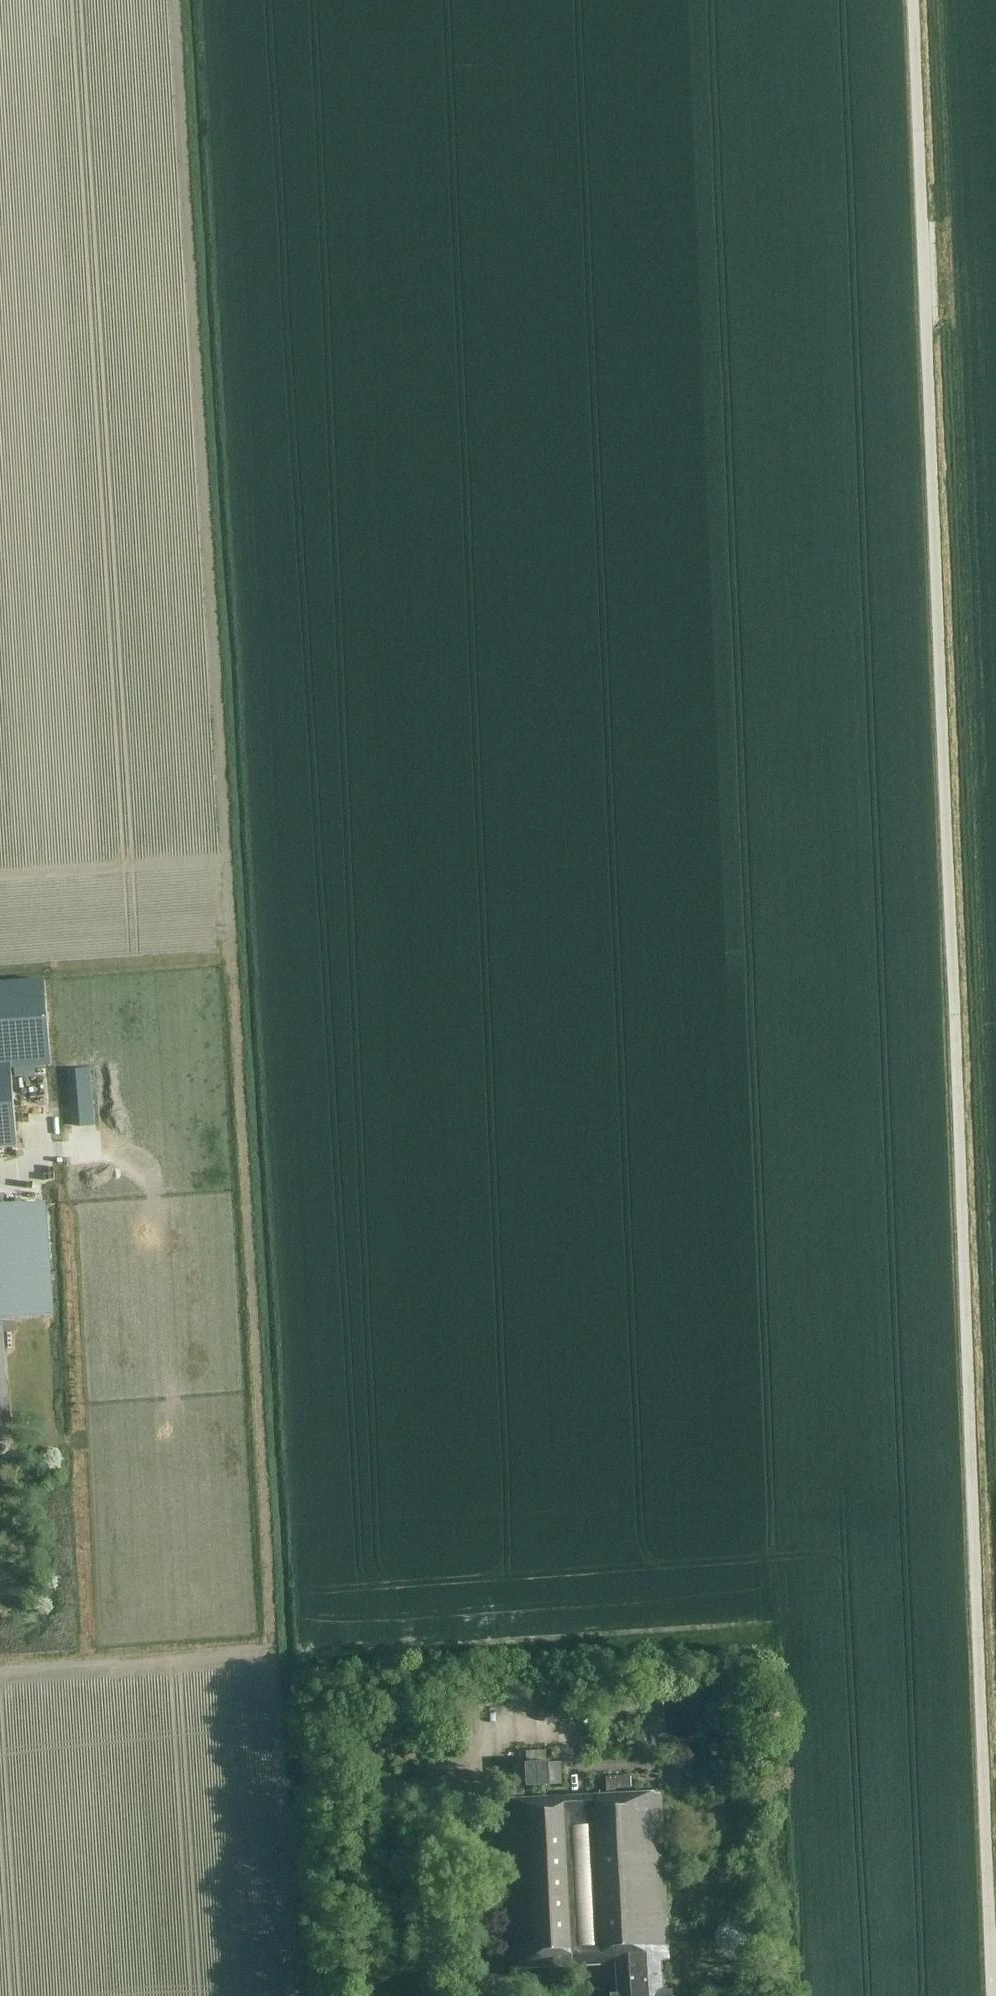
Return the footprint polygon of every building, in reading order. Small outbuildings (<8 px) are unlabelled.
[(0,983),(0,1147),(17,1146),(12,1068),(52,1066),(46,980),(0,983)] [(48,1315),(39,1207),(0,1210),(0,1319),(48,1315)] [(11,1435),(3,1323),(0,1323),(0,1436),(11,1435)] [(524,1765),(525,1788),(548,1787),(547,1763),(524,1765)] [(615,1788),(632,1787),(631,1776),(606,1777),(607,1794),(503,1799),(510,1967),(614,1962),(614,1966),(618,1966),(620,1994),(614,1994),(614,1995),(672,1995),(672,1992),(665,1992),(664,1960),(671,1960),(663,1792),(616,1794),(615,1788)]
